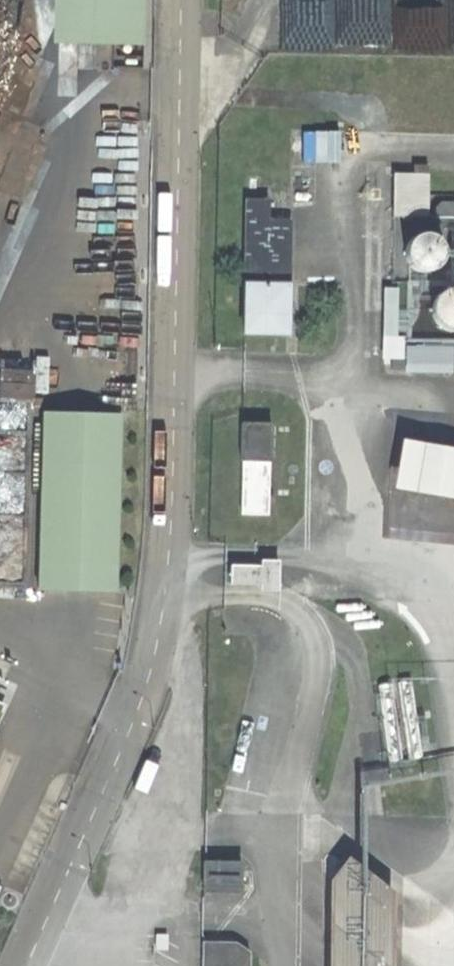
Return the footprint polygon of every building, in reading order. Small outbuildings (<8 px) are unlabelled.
[(45,46),(139,48),(140,0),(46,0),(45,46)] [(428,174),(393,174),(393,216),(427,216),(428,174)] [(267,201),(246,201),(243,333),(287,334),(289,222),(266,222),(267,201)] [(441,209),(441,214),(444,218),(449,219),(453,218),(453,203),(452,202),(447,202),(443,205),(441,209)] [(433,237),(426,234),(419,234),(412,237),(407,243),(404,250),(404,257),(407,264),(412,269),(419,272),(426,272),(433,269),(439,264),(441,257),(441,249),(439,243),(433,237)] [(448,290),(440,293),(435,299),(432,307),(432,315),(435,323),(441,329),(449,332),(453,332),(453,290),(448,290)] [(408,370),(453,368),(453,343),(407,344),(408,370)] [(114,591),(119,415),(42,413),(37,589),(114,591)] [(271,424),(241,423),(240,461),(242,461),(240,514),(267,515),(269,461),(270,461),(271,424)] [(400,439),(392,490),(453,500),(453,449),(400,439)] [(277,568),(229,567),(228,585),(277,586),(277,568)] [(323,894),(321,965),(398,965),(399,893),(350,856),(323,894)] [(241,863),(202,863),(202,891),(241,891),(241,863)] [(235,942),(201,942),(200,965),(249,965),(249,952),(235,942)]
